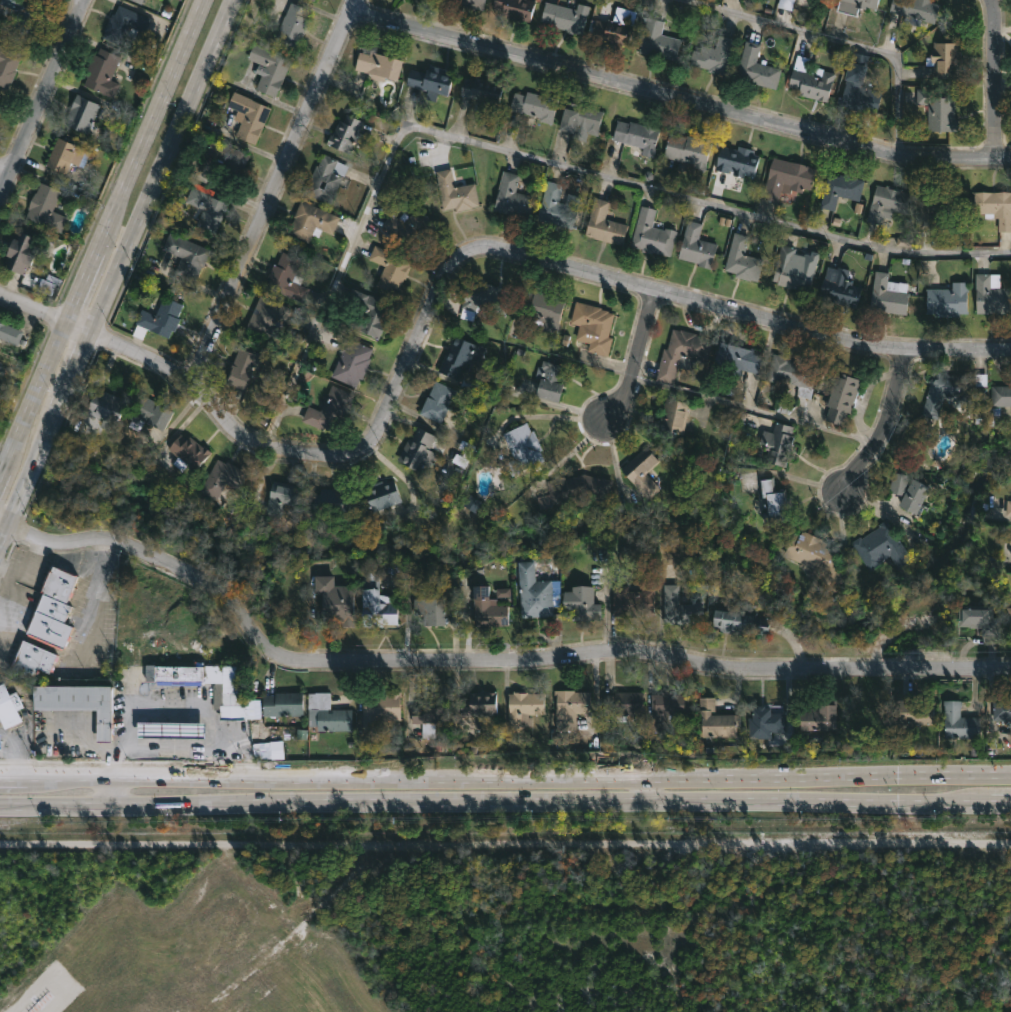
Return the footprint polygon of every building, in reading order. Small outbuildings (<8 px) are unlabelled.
[(10,11),(0,6),(0,0),(38,0),(47,4),(34,35),(10,25),(17,9),(11,7),(10,11)] [(482,9),(452,0),(485,0),(482,9)] [(493,8),(495,0),(534,0),(540,0),(539,2),(535,2),(529,22),(501,15),(502,11),(493,8)] [(556,3),(575,9),(577,2),(590,6),(582,34),(540,20),(545,0),(556,3)] [(778,5),(779,0),(795,0),(792,10),(778,5)] [(836,10),(838,0),(880,0),(878,8),(859,4),(856,15),(836,10)] [(891,11),(894,0),(932,0),(932,1),(943,4),(937,22),(921,17),(918,25),(905,21),(907,16),(891,11)] [(309,10),(306,18),(309,19),(295,50),(274,41),(279,27),(271,24),(276,11),(285,15),(291,1),(309,10)] [(118,3),(150,17),(143,32),(127,25),(119,45),(101,38),(104,30),(103,29),(109,16),(109,17),(111,13),(114,13),(118,3)] [(682,39),(677,60),(639,51),(647,16),(664,20),(661,33),(682,39)] [(606,22),(607,22),(608,19),(635,28),(629,46),(623,44),(621,49),(589,38),(596,18),(606,22)] [(737,40),(728,77),(689,67),(693,49),(701,51),(702,45),(716,48),(719,35),(737,40)] [(782,67),(778,87),(737,77),(746,40),(761,43),(757,61),(782,67)] [(961,60),(961,78),(934,78),(934,62),(931,62),(932,48),(935,48),(935,42),(961,42),(961,60)] [(283,78),(275,97),(255,88),(265,66),(247,58),(254,43),(291,59),(283,78)] [(7,88),(0,85),(0,45),(21,54),(12,81),(10,80),(7,88)] [(118,83),(112,97),(83,83),(99,47),(119,56),(109,79),(118,83)] [(370,50),(395,56),(396,54),(404,56),(398,79),(386,76),(385,80),(371,77),(372,72),(355,69),(359,51),(370,53),(370,50)] [(455,70),(448,94),(438,91),(436,101),(424,98),(426,90),(406,84),(410,68),(411,68),(412,65),(427,70),(429,63),(455,70)] [(883,91),(877,115),(837,105),(839,97),(842,97),(850,63),(866,67),(862,86),(883,91)] [(805,71),(821,75),(823,70),(835,73),(828,101),(798,94),(799,90),(789,88),(794,68),(805,71)] [(475,75),(504,83),(496,108),(459,97),(465,76),(474,79),(475,75)] [(955,110),(955,118),(960,118),(960,130),(928,130),(928,104),(917,103),(917,88),(955,88),(955,110)] [(263,125),(254,145),(234,136),(241,122),(234,119),(237,110),(227,105),(234,90),(271,107),(263,125)] [(545,95),(559,99),(552,124),(540,121),(541,117),(509,109),(514,92),(526,95),(527,90),(545,95)] [(99,105),(87,132),(66,123),(69,118),(66,117),(76,93),(99,105)] [(600,127),(597,135),(575,129),(573,132),(559,128),(566,100),(603,111),(598,126),(600,127)] [(360,119),(364,121),(351,153),(327,143),(332,133),(333,134),(340,119),(343,120),(346,113),(360,119)] [(619,120),(631,123),(632,120),(657,127),(657,129),(662,131),(657,151),(614,140),(619,120)] [(670,132),(685,136),(686,134),(695,137),(696,135),(714,140),(705,171),(696,169),(695,173),(685,170),(681,171),(678,166),(680,160),(664,156),(670,132)] [(71,161),(66,173),(46,164),(57,136),(78,145),(71,161)] [(245,172),(244,174),(204,155),(213,136),(252,155),(245,172)] [(755,149),(753,154),(770,160),(763,183),(715,168),(723,145),(738,149),(739,144),(755,149)] [(348,165),(331,204),(305,193),(317,164),(318,165),(323,153),(348,165)] [(816,168),(810,190),(792,186),(790,193),(781,190),(778,202),(762,198),(763,195),(760,194),(762,187),(765,188),(773,156),(816,168)] [(451,168),(455,186),(474,183),(479,205),(457,210),(456,206),(443,209),(436,171),(451,168)] [(534,196),(529,217),(494,208),(503,170),(520,174),(516,191),(534,196)] [(840,173),(865,180),(859,201),(838,195),(833,211),(819,207),(829,173),(839,176),(840,173)] [(578,210),(573,228),(557,224),(556,228),(545,225),(546,221),(538,219),(547,180),(563,184),(562,191),(579,195),(576,209),(578,210)] [(61,190),(52,210),(68,216),(60,231),(25,216),(35,191),(36,192),(40,181),(61,190)] [(876,184),(886,186),(886,184),(903,188),(902,191),(911,193),(907,213),(894,210),(892,217),(883,215),(881,224),(867,220),(876,184)] [(225,215),(217,233),(202,226),(209,211),(187,201),(193,187),(230,204),(225,215)] [(953,189),(952,211),(919,209),(920,188),(953,189)] [(975,191),(1010,192),(1010,231),(999,231),(999,217),(984,217),(984,213),(974,213),(975,191)] [(629,225),(623,245),(586,234),(590,218),(589,217),(594,196),(610,201),(605,217),(629,225)] [(338,222),(332,234),(322,229),(318,237),(312,234),(308,243),(287,233),(301,200),(340,217),(338,222)] [(662,228),(665,229),(666,227),(678,230),(672,256),(653,251),(652,253),(643,251),(643,249),(630,245),(641,205),(657,209),(653,226),(662,228)] [(417,207),(436,224),(420,243),(412,236),(405,244),(392,233),(389,236),(379,227),(392,212),(398,218),(404,211),(409,216),(417,207)] [(718,244),(711,268),(697,264),(697,262),(678,256),(688,219),(702,223),(698,238),(718,244)] [(23,232),(39,239),(36,245),(38,246),(24,274),(2,264),(12,237),(17,230),(23,232)] [(765,260),(759,281),(736,275),(736,273),(725,269),(734,231),(751,235),(745,254),(765,260)] [(196,282),(175,273),(181,257),(162,249),(169,232),(210,249),(196,282)] [(406,276),(405,278),(404,278),(397,292),(377,283),(385,265),(368,257),(374,244),(411,261),(409,265),(411,265),(406,276)] [(815,272),(808,291),(773,280),(777,266),(775,265),(782,244),(797,248),(792,264),(815,272)] [(302,260),(293,280),(310,288),(304,303),(267,286),(271,277),(268,276),(273,263),(276,264),(282,251),(302,260)] [(829,265),(837,268),(838,266),(850,270),(847,279),(853,281),(852,285),(862,288),(856,309),(818,296),(829,265)] [(909,311),(907,316),(869,309),(876,270),(890,272),(888,280),(900,282),(898,291),(912,293),(909,311)] [(60,279),(45,273),(38,290),(53,296),(60,279)] [(1010,288),(1010,314),(977,313),(976,273),(1000,274),(1000,287),(1010,288)] [(468,281),(478,283),(479,281),(504,288),(503,291),(513,293),(507,313),(477,305),(473,320),(460,316),(462,309),(461,308),(468,281)] [(959,313),(959,317),(935,317),(935,314),(927,314),(928,289),(953,289),(953,281),(968,281),(968,313),(959,313)] [(385,325),(379,339),(358,330),(368,308),(351,300),(356,288),(394,305),(385,325)] [(533,289),(560,296),(559,299),(565,300),(558,326),(543,322),(542,326),(533,323),(534,319),(518,315),(525,290),(532,292),(533,289)] [(281,334),(280,337),(272,334),(270,339),(245,329),(260,294),(292,307),(281,334)] [(185,304),(174,331),(172,329),(169,337),(147,328),(142,339),(132,334),(137,323),(135,322),(141,308),(156,314),(163,296),(185,304)] [(608,356),(588,351),(590,344),(575,339),(579,325),(570,322),(576,301),(602,307),(601,309),(615,313),(609,336),(613,337),(608,356)] [(15,344),(0,338),(0,321),(21,330),(15,344)] [(681,328),(713,339),(706,362),(694,358),(691,370),(679,366),(674,384),(655,379),(664,347),(667,348),(672,328),(680,330),(681,328)] [(366,367),(360,380),(359,379),(356,386),(331,375),(342,351),(338,349),(344,335),(373,348),(368,358),(370,359),(366,367)] [(477,345),(467,368),(463,366),(457,379),(438,371),(454,335),(477,345)] [(721,341),(751,349),(751,347),(755,348),(753,354),(763,356),(759,373),(742,369),(739,379),(713,372),(721,341)] [(253,373),(246,391),(225,383),(241,344),(261,352),(253,373)] [(809,389),(809,391),(766,379),(774,353),(791,358),(790,361),(815,369),(809,389)] [(567,365),(559,401),(536,396),(541,378),(535,376),(538,365),(542,366),(543,360),(567,365)] [(941,371),(945,375),(973,375),(973,407),(959,407),(960,393),(943,393),(936,417),(922,413),(930,383),(929,381),(941,371)] [(860,385),(851,413),(848,412),(844,425),(826,420),(830,407),(828,406),(838,372),(861,379),(860,385)] [(459,391),(456,399),(453,397),(442,422),(420,413),(434,380),(459,391)] [(354,396),(337,434),(323,427),(322,429),(302,421),(308,406),(320,411),(332,384),(355,395),(354,396)] [(992,385),(1010,385),(1010,405),(992,405),(992,385)] [(97,390),(103,392),(103,390),(120,397),(119,399),(126,402),(118,419),(115,417),(110,429),(101,425),(104,417),(87,410),(95,389),(97,390)] [(164,429),(134,414),(144,395),(174,409),(164,429)] [(684,429),(683,435),(657,429),(664,397),(689,403),(684,429)] [(793,425),(791,433),(795,434),(787,467),(766,461),(768,450),(766,449),(767,444),(761,443),(764,429),(773,432),(776,421),(793,425)] [(527,422),(531,431),(533,430),(542,449),(541,450),(545,459),(512,475),(511,473),(509,474),(506,468),(509,467),(507,463),(516,459),(504,433),(527,422)] [(435,436),(429,447),(436,451),(428,468),(423,465),(421,470),(397,458),(408,438),(411,439),(417,426),(435,435),(435,436)] [(180,433),(185,437),(188,434),(211,452),(195,472),(167,449),(180,433)] [(661,489),(648,500),(620,469),(645,445),(659,461),(646,472),(661,489)] [(217,458),(225,463),(226,461),(248,474),(240,488),(227,481),(216,500),(200,490),(217,458)] [(907,487),(908,488),(913,478),(931,488),(917,515),(899,505),(904,496),(891,492),(895,471),(908,475),(907,487)] [(584,473),(614,481),(607,505),(583,496),(552,504),(546,480),(584,473)] [(391,507),(381,510),(381,508),(372,511),(364,486),(394,477),(402,501),(398,503),(399,505),(391,507)] [(772,479),(774,493),(786,492),(789,520),(766,523),(766,514),(770,514),(768,497),(764,497),(762,480),(772,479)] [(298,485),(294,506),(284,504),(281,518),(265,515),(273,480),(298,485)] [(327,528),(313,527),(314,494),(321,494),(321,488),(349,487),(349,512),(332,512),(332,514),(327,513),(327,528)] [(475,513),(482,501),(470,494),(463,506),(475,513)] [(482,514),(477,527),(456,518),(461,505),(482,514)] [(888,521),(913,560),(897,571),(888,558),(869,570),(851,542),(860,537),(861,539),(880,526),(878,524),(886,519),(888,521)] [(804,530),(840,548),(833,563),(840,566),(843,582),(822,586),(819,572),(784,553),(795,532),(800,534),(802,531),(803,531),(804,530)] [(534,563),(535,581),(552,580),(553,616),(521,617),(517,562),(534,561),(534,563)] [(72,628),(62,650),(26,634),(43,594),(40,593),(52,566),(76,577),(65,604),(70,606),(62,624),(72,628)] [(378,584),(379,595),(388,597),(392,600),(393,604),(398,604),(397,628),(363,626),(362,573),(379,574),(378,584)] [(334,576),(334,586),(355,586),(354,624),(322,624),(322,619),(320,619),(319,609),(322,609),(322,594),(313,594),(313,576),(334,576)] [(705,600),(704,624),(663,623),(664,584),(680,584),(680,599),(705,600)] [(655,588),(655,616),(614,617),(614,585),(633,585),(633,588),(655,588)] [(473,587),(489,587),(489,599),(496,599),(496,605),(507,605),(507,625),(475,625),(475,606),(472,606),(473,587)] [(593,587),(592,605),(604,605),(604,618),(562,616),(563,592),(572,592),(573,587),(593,587)] [(445,626),(425,626),(425,617),(412,617),(413,599),(446,600),(445,626)] [(994,606),(994,621),(997,621),(997,633),(982,633),(982,624),(965,623),(965,627),(960,627),(960,606),(994,606)] [(769,629),(768,637),(713,629),(716,609),(771,618),(769,629)] [(51,667),(48,674),(37,669),(32,679),(28,678),(27,681),(8,673),(22,641),(56,656),(51,667)] [(202,666),(238,668),(238,706),(244,706),(244,719),(219,719),(219,709),(213,709),(213,684),(201,684),(201,686),(156,685),(156,682),(154,682),(153,666),(202,667),(202,666)] [(4,729),(0,721),(0,685),(3,684),(9,695),(16,692),(24,707),(16,710),(22,721),(4,729)] [(110,687),(110,740),(96,740),(96,709),(32,709),(32,687),(110,687)] [(567,689),(574,690),(574,691),(590,691),(590,712),(576,712),(576,729),(556,729),(556,694),(554,694),(554,689),(567,689)] [(378,730),(363,730),(362,692),(388,692),(388,690),(400,690),(400,719),(378,719),(378,730)] [(488,715),(461,715),(460,694),(468,695),(468,690),(497,690),(496,715),(488,715)] [(528,690),(528,692),(546,692),(546,713),(522,713),(522,726),(508,726),(509,692),(513,692),(514,690),(528,690)] [(643,714),(601,714),(602,693),(615,693),(615,690),(643,691),(643,714)] [(279,715),(262,715),(262,694),(275,694),(275,691),(304,692),(304,715),(279,715)] [(330,695),(330,708),(352,708),(351,729),(317,729),(317,718),(307,717),(307,691),(330,691),(330,695)] [(672,691),(672,693),(688,693),(688,713),(674,713),(674,724),(666,724),(666,729),(651,729),(652,693),(662,693),(662,691),(672,691)] [(715,711),(715,713),(737,712),(738,736),(702,736),(702,714),(700,714),(700,695),(715,695),(715,711)] [(925,695),(925,700),(935,701),(935,723),(917,723),(917,726),(901,726),(901,708),(899,708),(900,695),(925,695)] [(963,703),(961,704),(961,716),(982,717),(982,736),(945,736),(945,704),(944,704),(944,698),(963,699),(963,703)] [(994,698),(1010,698),(1010,718),(994,718),(994,698)] [(449,705),(449,720),(426,719),(426,722),(411,722),(411,706),(423,706),(423,699),(445,700),(445,705),(449,705)] [(837,723),(837,730),(800,729),(800,709),(810,710),(810,706),(820,706),(821,702),(837,702),(837,723)] [(768,704),(767,706),(771,706),(771,711),(786,712),(786,731),(770,731),(770,737),(749,736),(749,714),(754,714),(754,706),(759,706),(759,704),(768,704)] [(204,736),(136,735),(136,720),(204,721),(204,736)]
